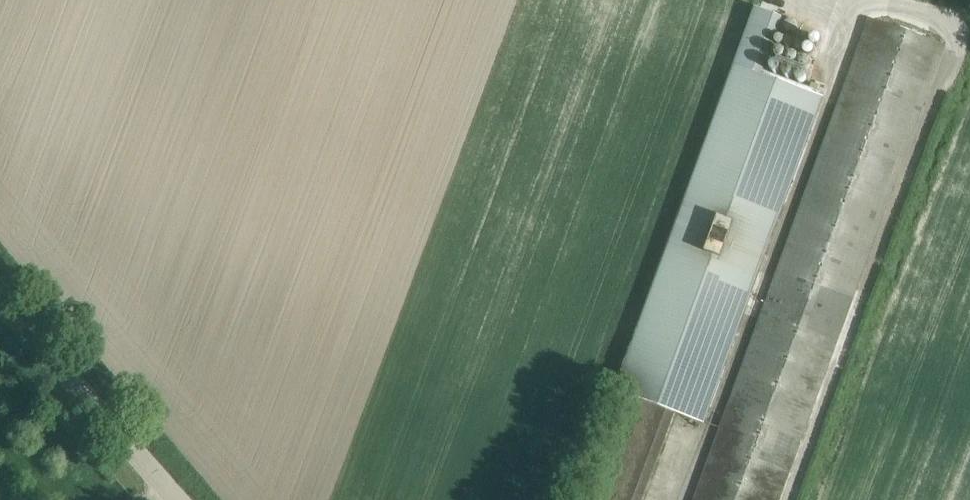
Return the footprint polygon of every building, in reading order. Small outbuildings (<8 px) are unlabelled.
[(678,410),(706,421),(825,94),(809,88),(767,72),(785,18),(756,8),(617,388),(636,395),(597,499),(644,499),(678,410)] [(869,18),(695,499),(779,499),(945,46),(869,18)]
